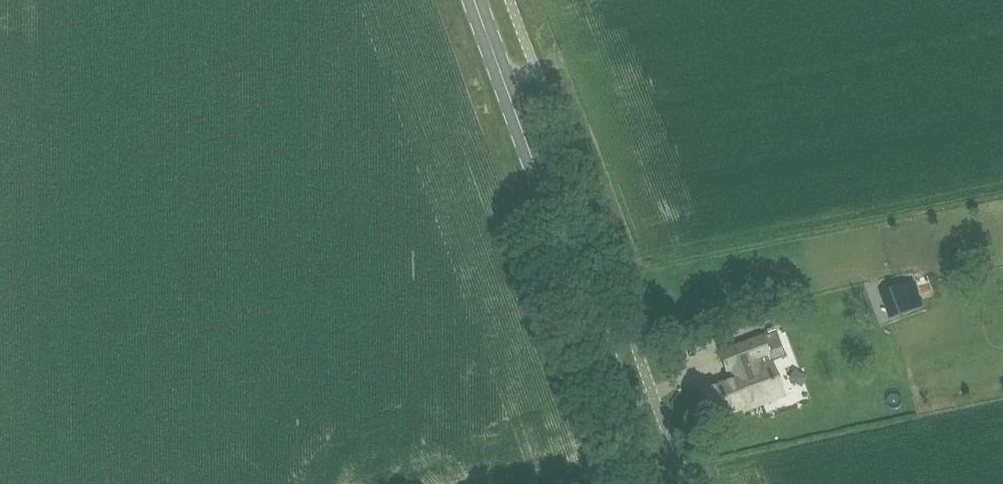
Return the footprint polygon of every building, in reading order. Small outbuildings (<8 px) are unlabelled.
[(922,306),(913,281),(880,293),(890,318),(922,306)] [(744,405),(746,410),(778,398),(763,357),(768,355),(767,353),(782,347),(776,332),(720,353),(727,371),(730,370),(734,380),(703,392),(713,417),(744,405)]
